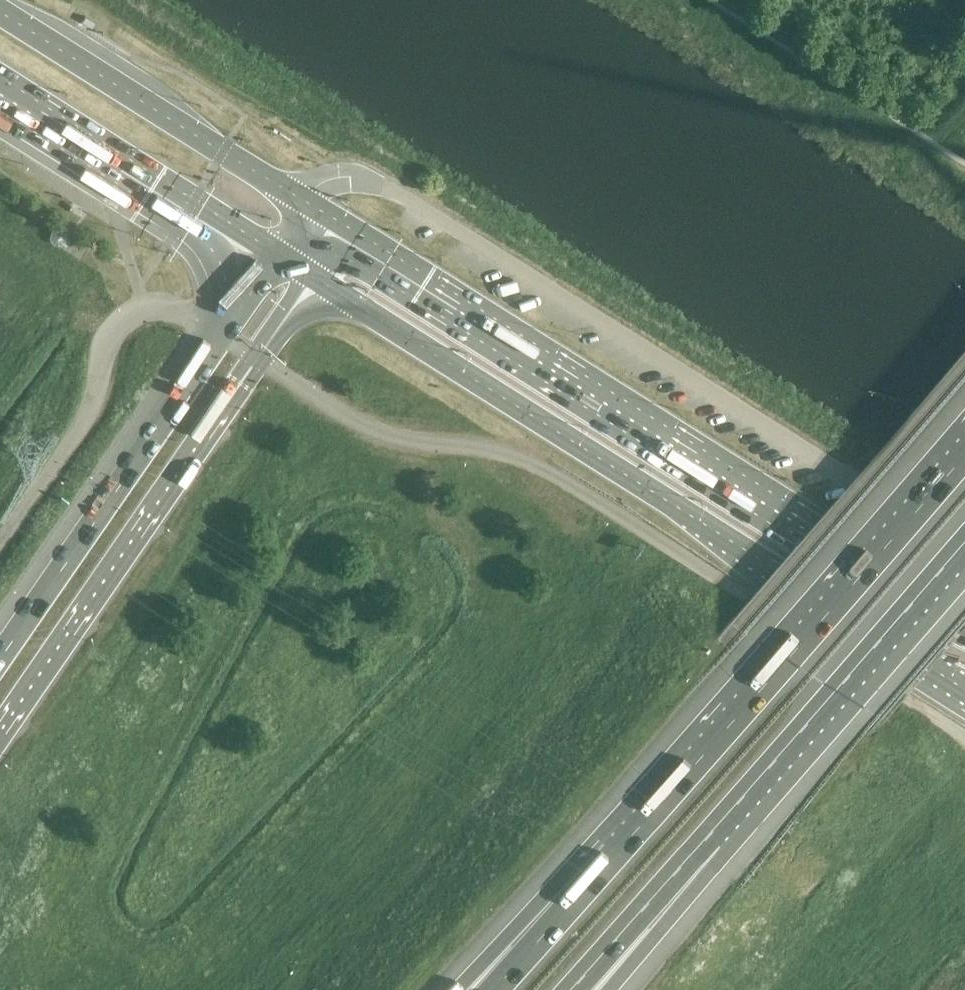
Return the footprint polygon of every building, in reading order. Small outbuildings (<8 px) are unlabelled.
[(87,14),(83,20),(92,26),(96,21),(87,14)] [(79,206),(72,201),(69,208),(79,214),(84,209),(79,206)]
